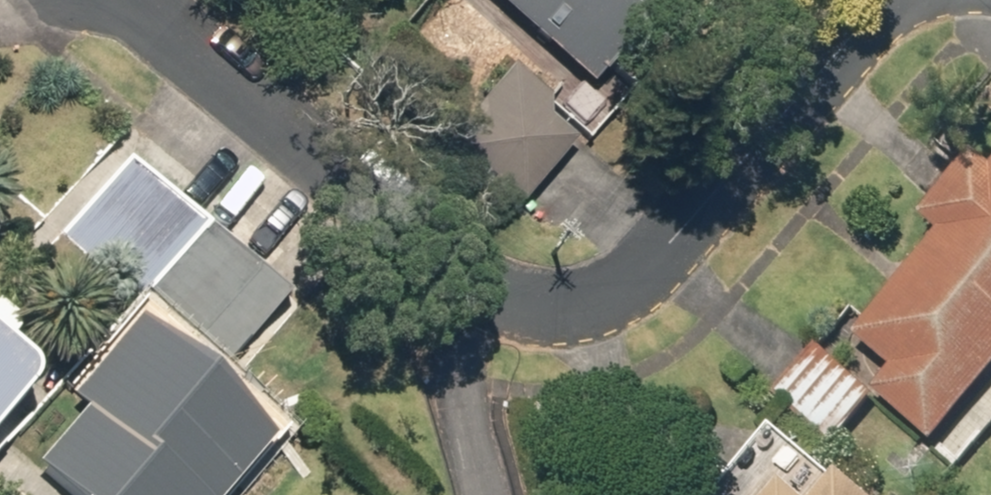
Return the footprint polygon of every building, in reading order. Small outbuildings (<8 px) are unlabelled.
[(593,96),(677,0),(482,0),(593,96)] [(503,73),(442,151),(520,210),(569,147),(537,123),(549,108),(503,73)] [(140,297),(202,229),(128,162),(66,231),(140,297)] [(962,165),(908,227),(929,245),(847,341),(885,373),(866,394),(925,444),(990,366),(990,172),(982,182),(962,165)] [(282,303),(205,233),(142,301),(219,371),(282,303)] [(260,452),(122,332),(61,401),(77,416),(30,469),(59,494),(222,494),(260,452)] [(867,401),(807,352),(767,400),(827,449),(867,401)] [(15,403),(16,394),(15,385),(11,377),(0,369),(0,421),(15,403)] [(827,483),(816,494),(841,494),(827,483)]
